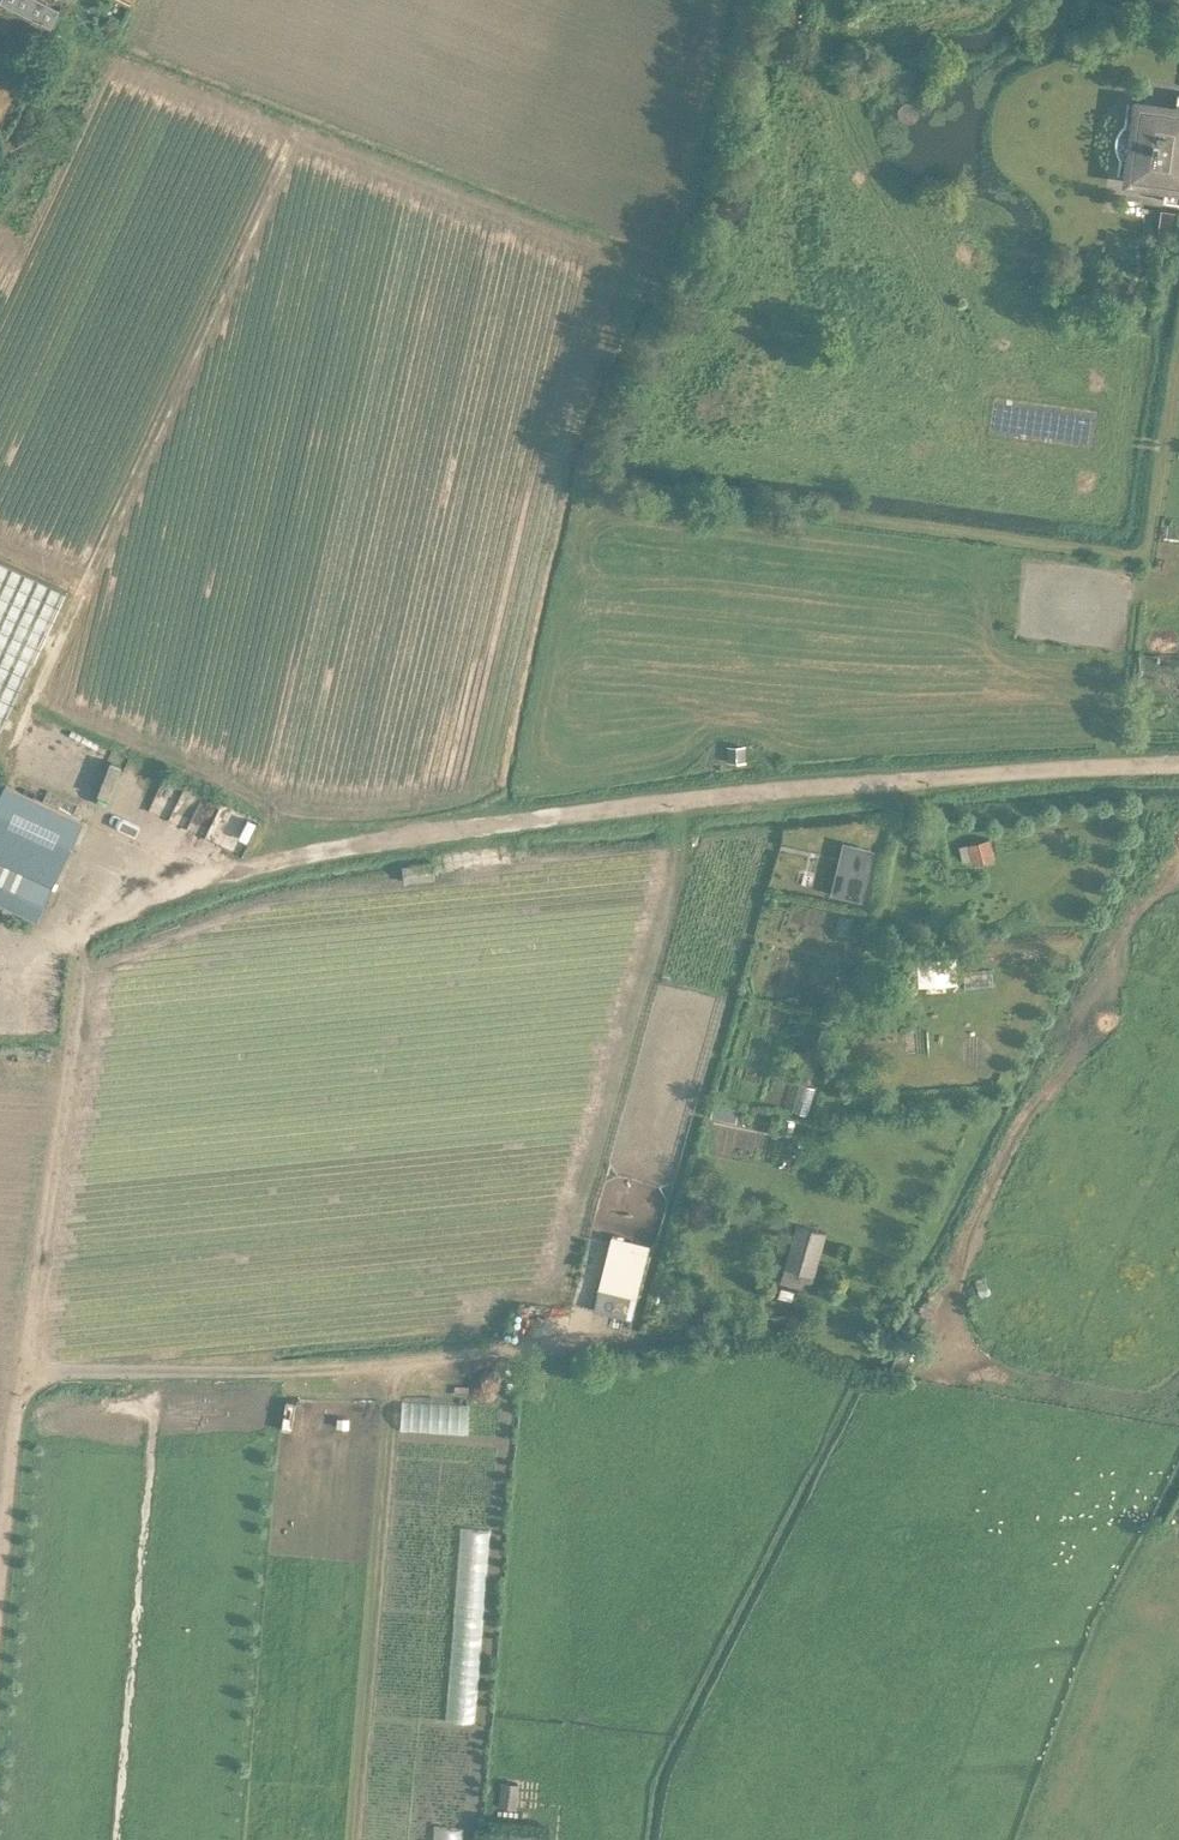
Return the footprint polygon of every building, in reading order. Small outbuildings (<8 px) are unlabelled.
[(56,7),(40,0),(24,0),(20,11),(49,24),(56,7)] [(1114,138),(1114,147),(1115,154),(1118,159),(1118,162),(1124,162),(1121,186),(1163,192),(1162,203),(1178,205),(1178,95),(1176,94),(1175,105),(1132,100),(1129,124),(1124,123),(1123,125),(1117,132),(1114,138)] [(1159,211),(1157,231),(1173,233),(1176,213),(1159,211)] [(26,675),(65,591),(0,561),(0,732),(26,675)] [(0,793),(0,905),(35,922),(81,826),(82,822),(81,821),(42,803),(28,796),(4,785),(3,787),(0,793)] [(992,838),(967,843),(971,863),(996,857),(992,838)] [(871,853),(849,847),(837,894),(860,900),(871,853)] [(797,1223),(781,1281),(812,1290),(828,1231),(797,1223)] [(611,1254),(590,1321),(622,1331),(643,1263),(611,1254)]
